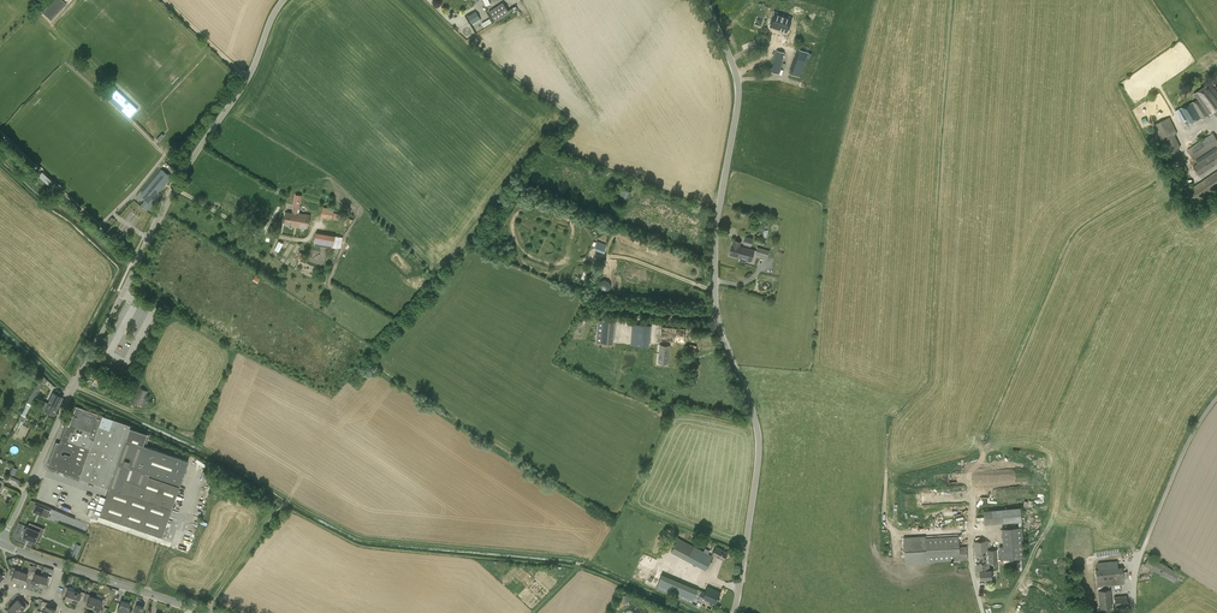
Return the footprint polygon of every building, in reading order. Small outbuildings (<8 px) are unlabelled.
[(64,2),(62,0),(53,0),(42,12),(51,20),(57,13),(55,11),(64,2)] [(503,2),(489,11),(496,21),(509,12),(503,2)] [(792,18),(774,11),(769,26),(787,33),(792,18)] [(472,23),(480,18),(476,12),(468,16),(472,23)] [(484,27),(492,23),(489,19),(482,23),(484,27)] [(809,52),(802,49),(798,48),(789,73),(800,77),(809,52)] [(771,71),(778,73),(784,52),(777,50),(771,71)] [(1198,100),(1180,108),(1189,124),(1201,118),(1202,119),(1209,115),(1208,115),(1216,109),(1216,93),(1210,83),(1194,94),(1198,100)] [(137,109),(115,88),(106,97),(123,112),(129,118),(137,109)] [(1188,172),(1178,149),(1181,147),(1175,135),(1177,133),(1170,117),(1154,124),(1178,177),(1188,172)] [(1216,146),(1216,139),(1213,133),(1187,149),(1194,160),(1216,146)] [(1216,165),(1216,150),(1194,166),(1199,176),(1216,165)] [(171,177),(161,169),(141,193),(145,196),(138,204),(147,211),(160,195),(157,193),(171,177)] [(58,186),(42,171),(38,175),(54,190),(58,186)] [(1193,187),(1191,184),(1183,189),(1194,205),(1216,190),(1216,171),(1193,187)] [(623,188),(622,189),(619,188),(616,196),(625,199),(629,191),(623,188)] [(295,194),(292,212),(292,213),(287,212),(285,223),(293,224),(293,225),(308,228),(310,215),(299,213),(302,195),(295,194)] [(333,248),(333,247),(338,248),(338,247),(341,248),(343,237),(335,236),(335,235),(316,232),(314,245),(333,248)] [(743,244),(751,246),(753,238),(745,236),(743,244)] [(754,243),(764,245),(766,239),(756,236),(754,243)] [(279,240),(275,249),(280,251),(284,242),(279,240)] [(734,240),(733,244),(730,254),(738,257),(741,246),(740,246),(741,242),(734,240)] [(750,248),(741,246),(738,257),(740,257),(740,259),(740,261),(745,262),(746,261),(747,259),(751,261),(754,250),(750,248)] [(756,254),(768,258),(770,250),(758,247),(756,254)] [(300,261),(304,254),(300,252),(296,258),(300,261)] [(616,343),(617,320),(598,320),(598,342),(616,343)] [(651,346),(651,323),(633,323),(632,345),(651,346)] [(685,328),(662,326),(661,340),(684,342),(685,328)] [(668,363),(670,346),(660,345),(658,363),(668,363)] [(132,371),(116,362),(110,373),(126,381),(132,371)] [(42,375),(34,389),(34,388),(27,403),(30,404),(38,390),(38,391),(43,382),(45,383),(48,380),(45,378),(42,375)] [(104,378),(96,375),(92,385),(100,388),(104,378)] [(144,398),(148,391),(139,387),(132,401),(147,407),(150,401),(144,398)] [(53,392),(47,403),(44,402),(41,408),(44,410),(54,415),(63,397),(53,392)] [(143,443),(146,444),(149,434),(129,427),(130,425),(102,415),(75,406),(69,425),(65,424),(59,443),(55,442),(47,467),(79,478),(108,488),(99,515),(161,537),(188,461),(143,445),(143,443)] [(36,505),(33,511),(41,515),(44,508),(36,505)] [(984,524),(1022,521),(1020,508),(983,511),(984,524)] [(23,533),(22,536),(34,541),(38,531),(26,526),(25,528),(24,528),(22,532),(23,533)] [(1022,527),(1001,529),(1003,546),(999,547),(1000,560),(1025,557),(1022,527)] [(958,534),(926,536),(926,535),(904,537),(906,564),(927,562),(967,560),(967,546),(959,546),(958,534)] [(680,538),(673,552),(708,569),(715,556),(709,553),(710,550),(706,548),(704,550),(680,538)] [(991,570),(990,570),(989,564),(998,563),(997,549),(988,550),(987,540),(974,541),(976,571),(979,571),(980,579),(992,578),(991,570)] [(77,556),(81,544),(77,543),(73,555),(77,556)] [(728,552),(716,546),(712,554),(724,560),(728,552)] [(1174,582),(1179,573),(1149,556),(1144,565),(1174,582)] [(1103,564),(1103,569),(1096,569),(1097,587),(1098,587),(1100,608),(1112,607),(1110,589),(1110,586),(1124,584),(1122,567),(1116,567),(1115,563),(1103,564)] [(21,571),(15,569),(15,568),(12,567),(9,574),(13,575),(11,579),(18,581),(21,571)] [(21,571),(18,581),(24,583),(26,577),(29,578),(32,570),(28,569),(27,573),(21,571)] [(32,570),(29,578),(33,579),(31,583),(38,585),(41,575),(35,573),(35,572),(32,571),(32,570)] [(41,575),(38,585),(44,587),(46,583),(49,584),(51,577),(48,576),(47,577),(41,575)] [(689,585),(683,599),(692,603),(694,597),(698,589),(689,585)] [(74,590),(68,588),(68,587),(65,586),(62,593),(66,595),(64,599),(71,601),(74,590)] [(698,589),(694,597),(698,598),(697,600),(703,602),(704,599),(708,600),(709,598),(711,599),(710,601),(715,604),(716,601),(720,592),(708,587),(705,592),(698,589)] [(77,592),(74,590),(71,601),(77,603),(78,599),(82,600),(84,592),(78,590),(77,592)] [(96,597),(90,595),(90,594),(86,593),(84,601),(87,602),(86,606),(92,608),(96,597)] [(1128,605),(1127,595),(1114,597),(1115,607),(1128,605)] [(102,599),(96,597),(92,608),(99,610),(100,606),(103,607),(106,599),(102,598),(102,599)] [(13,604),(20,612),(25,607),(26,608),(28,605),(23,600),(20,602),(17,599),(13,604)] [(119,607),(118,606),(116,612),(117,612),(128,612),(129,610),(128,609),(130,603),(121,600),(119,607)] [(46,602),(42,601),(41,604),(46,606),(44,612),(47,612),(55,612),(56,609),(52,608),(53,604),(46,602)] [(13,604),(8,609),(11,612),(10,612),(19,612),(20,612),(13,604)] [(134,612),(141,612),(143,607),(136,605),(134,612)]
